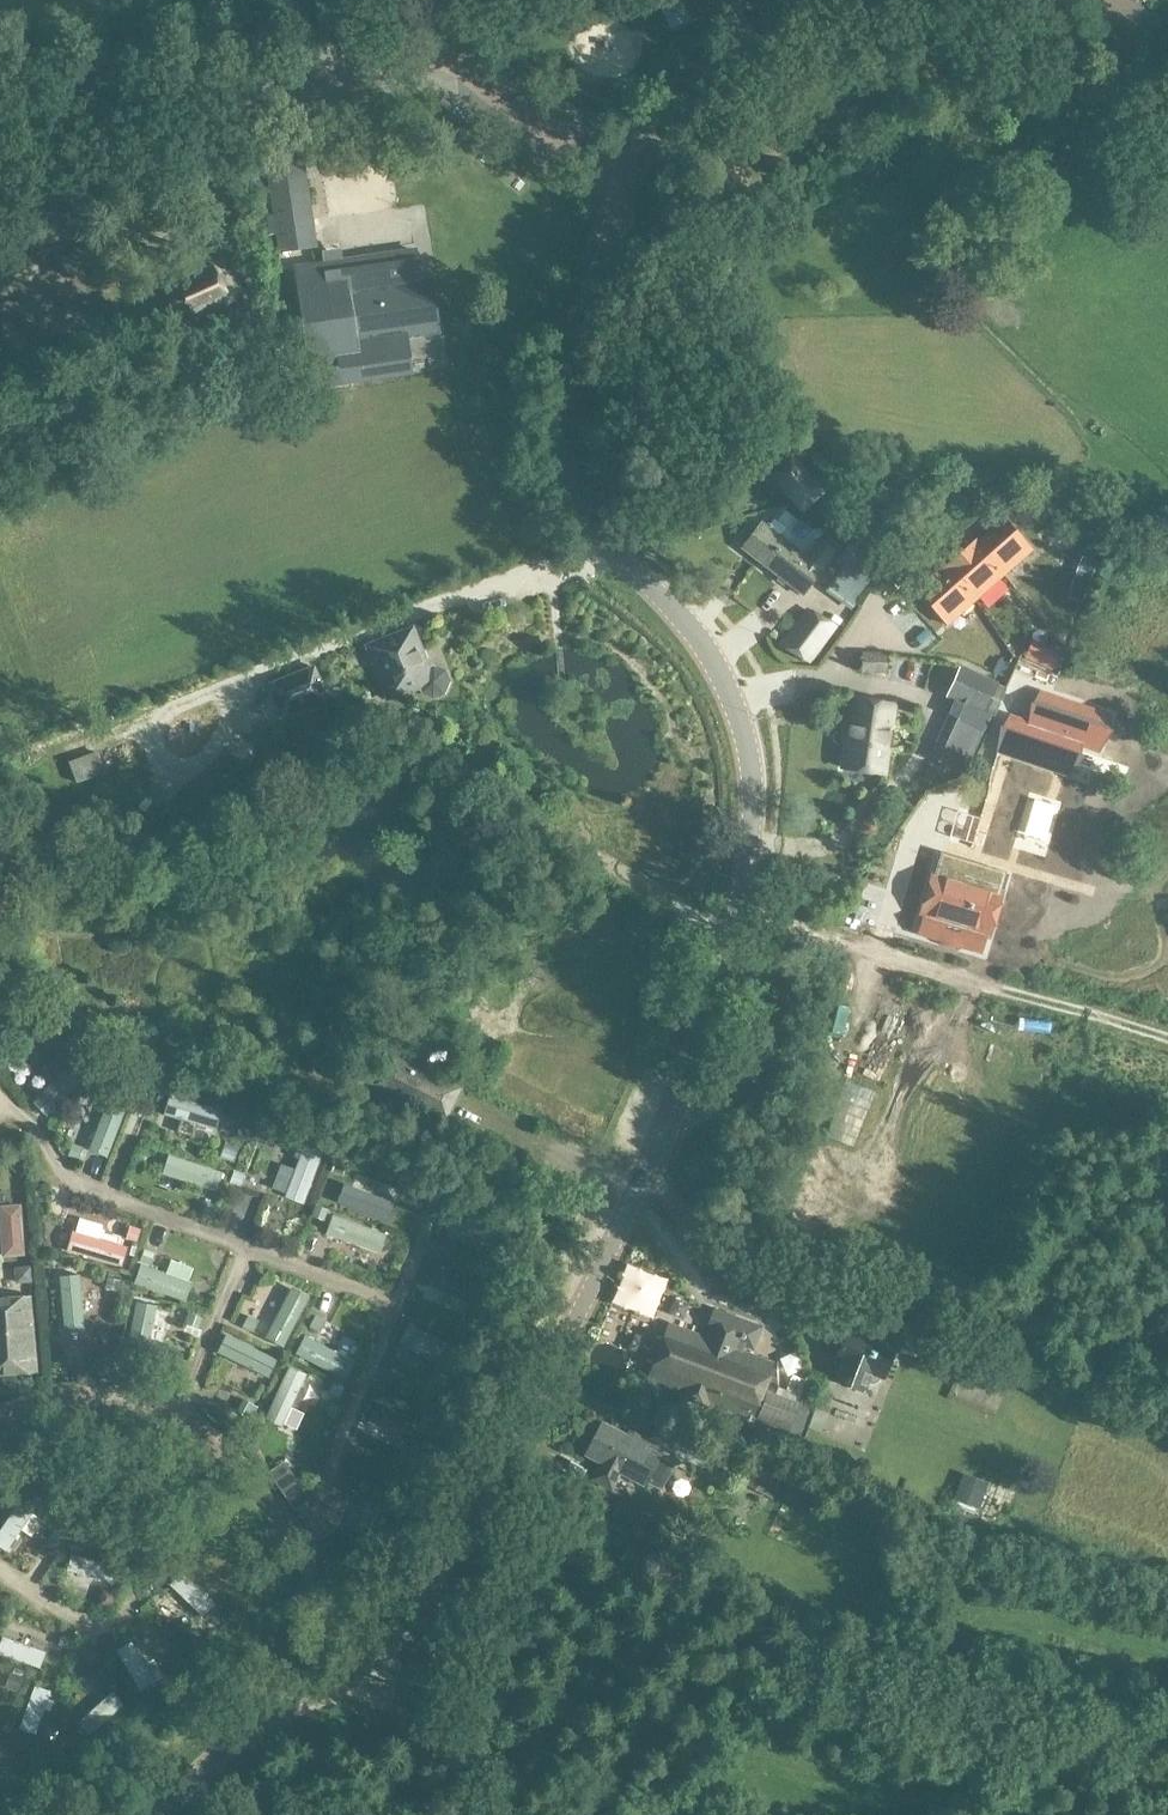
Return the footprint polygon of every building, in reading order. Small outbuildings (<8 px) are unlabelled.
[(282,253),(317,247),(304,157),(268,163),(282,253)] [(297,270),(302,302),(290,305),(299,348),(308,346),(314,389),(413,374),(407,333),(438,329),(438,331),(440,331),(433,283),(431,283),(432,286),(422,287),(417,252),(297,270)] [(231,303),(213,265),(165,288),(183,325),(231,303)] [(771,476),(804,514),(826,494),(793,455),(771,476)] [(948,628),(1034,552),(1006,520),(921,596),(948,628)] [(766,526),(746,551),(804,595),(837,552),(821,540),(808,558),(766,526)] [(853,607),(882,568),(848,543),(837,559),(844,565),(828,588),(853,607)] [(1083,556),(1078,570),(1067,597),(1083,603),(1093,575),(1098,562),(1083,556)] [(756,618),(769,628),(787,604),(774,594),(756,618)] [(837,628),(808,607),(781,646),(809,666),(837,628)] [(390,700),(434,682),(414,630),(370,648),(390,700)] [(1060,654),(1046,648),(1031,641),(1024,659),(1038,665),(1052,671),(1054,666),(1059,655),(1060,654)] [(981,669),(998,677),(1010,650),(993,642),(981,669)] [(952,681),(955,659),(905,653),(902,675),(952,681)] [(864,674),(888,674),(888,656),(864,655),(864,674)] [(284,721),(330,702),(315,666),(269,685),(284,721)] [(998,685),(961,668),(948,698),(985,714),(998,685)] [(1056,683),(1024,672),(1019,688),(1014,687),(1004,717),(1008,718),(998,747),(1074,773),(1085,742),(1064,735),(1072,712),(1049,704),(1056,683)] [(854,700),(844,768),(883,774),(886,751),(892,748),(894,735),(889,731),(893,705),(854,700)] [(949,716),(930,758),(965,774),(984,731),(949,716)] [(105,770),(97,750),(71,761),(78,780),(105,770)] [(1058,842),(1064,820),(1043,815),(1037,837),(1058,842)] [(926,918),(928,918),(923,935),(981,952),(986,935),(989,936),(1005,881),(942,863),(926,918)] [(377,1086),(447,1119),(460,1090),(390,1057),(377,1086)] [(70,1063),(31,1103),(47,1117),(87,1078),(70,1063)] [(166,1096),(160,1116),(179,1121),(176,1132),(193,1137),(196,1126),(212,1131),(218,1112),(166,1096)] [(107,1099),(88,1150),(107,1157),(127,1103),(107,1099)] [(224,1141),(217,1158),(232,1164),(238,1146),(224,1141)] [(278,1165),(273,1179),(286,1184),(282,1197),(301,1204),(320,1149),(301,1143),(292,1170),(278,1165)] [(223,1172),(167,1155),(163,1177),(217,1193),(223,1172)] [(230,1170),(226,1184),(238,1187),(242,1174),(230,1170)] [(347,1174),(336,1203),(387,1221),(398,1193),(347,1174)] [(217,1206),(206,1203),(202,1216),(214,1219),(217,1206)] [(0,1206),(0,1236),(2,1258),(25,1256),(21,1205),(0,1206)] [(327,1209),(314,1205),(311,1217),(324,1219),(327,1209)] [(386,1235),(332,1216),(327,1236),(380,1255),(386,1235)] [(66,1251),(122,1267),(128,1248),(100,1239),(104,1226),(79,1219),(76,1232),(73,1231),(66,1251)] [(31,1266),(13,1267),(16,1284),(32,1282),(31,1266)] [(140,1266),(133,1284),(184,1303),(192,1283),(140,1266)] [(488,1291),(438,1271),(431,1288),(481,1309),(488,1291)] [(79,1275),(59,1277),(63,1333),(84,1331),(79,1275)] [(290,1287),(263,1338),(283,1347),(309,1296),(290,1287)] [(0,1300),(0,1377),(37,1374),(31,1297),(0,1300)] [(758,1404),(761,1397),(773,1367),(738,1353),(740,1347),(753,1352),(762,1331),(715,1312),(714,1314),(718,1315),(712,1330),(708,1329),(708,1330),(709,1330),(705,1340),(671,1327),(650,1380),(684,1393),(682,1397),(708,1407),(710,1403),(752,1419),(758,1404)] [(259,1321),(247,1316),(241,1328),(253,1333),(259,1321)] [(402,1330),(395,1344),(449,1371),(461,1347),(407,1320),(402,1330)] [(843,1365),(836,1383),(865,1394),(872,1376),(884,1380),(897,1347),(850,1328),(837,1362),(843,1365)] [(276,1360),(226,1335),(216,1353),(268,1379),(276,1360)] [(356,1363),(304,1335),(294,1356),(347,1381),(356,1363)] [(307,1375),(288,1367),(265,1420),(282,1427),(284,1424),(296,1430),(304,1414),(292,1408),(307,1375)] [(816,1398),(823,1380),(798,1371),(795,1380),(804,1383),(800,1392),(816,1398)] [(761,1397),(758,1404),(765,1407),(759,1422),(787,1433),(796,1409),(768,1398),(767,1400),(761,1397)] [(428,1428),(379,1405),(370,1425),(420,1447),(428,1428)] [(603,1425),(587,1456),(601,1463),(592,1480),(609,1489),(618,1472),(646,1487),(648,1483),(662,1491),(675,1466),(661,1458),(665,1451),(649,1443),(635,1435),(632,1441),(603,1425)] [(684,1439),(675,1454),(704,1470),(712,1454),(684,1439)] [(284,1462),(268,1473),(294,1511),(310,1500),(284,1462)] [(747,1484),(772,1502),(784,1484),(759,1467),(747,1484)] [(979,1509),(988,1483),(962,1473),(953,1499),(979,1509)] [(372,1480),(350,1533),(371,1542),(393,1489),(372,1480)] [(43,1524),(17,1511),(0,1544),(0,1557),(20,1568),(43,1524)] [(75,1579),(71,1589),(98,1600),(102,1590),(75,1579)] [(45,1680),(51,1660),(6,1645),(0,1663),(0,1664),(45,1680)] [(134,1651),(116,1663),(142,1704),(161,1692),(134,1651)] [(38,1699),(18,1737),(37,1747),(57,1709),(38,1699)]
